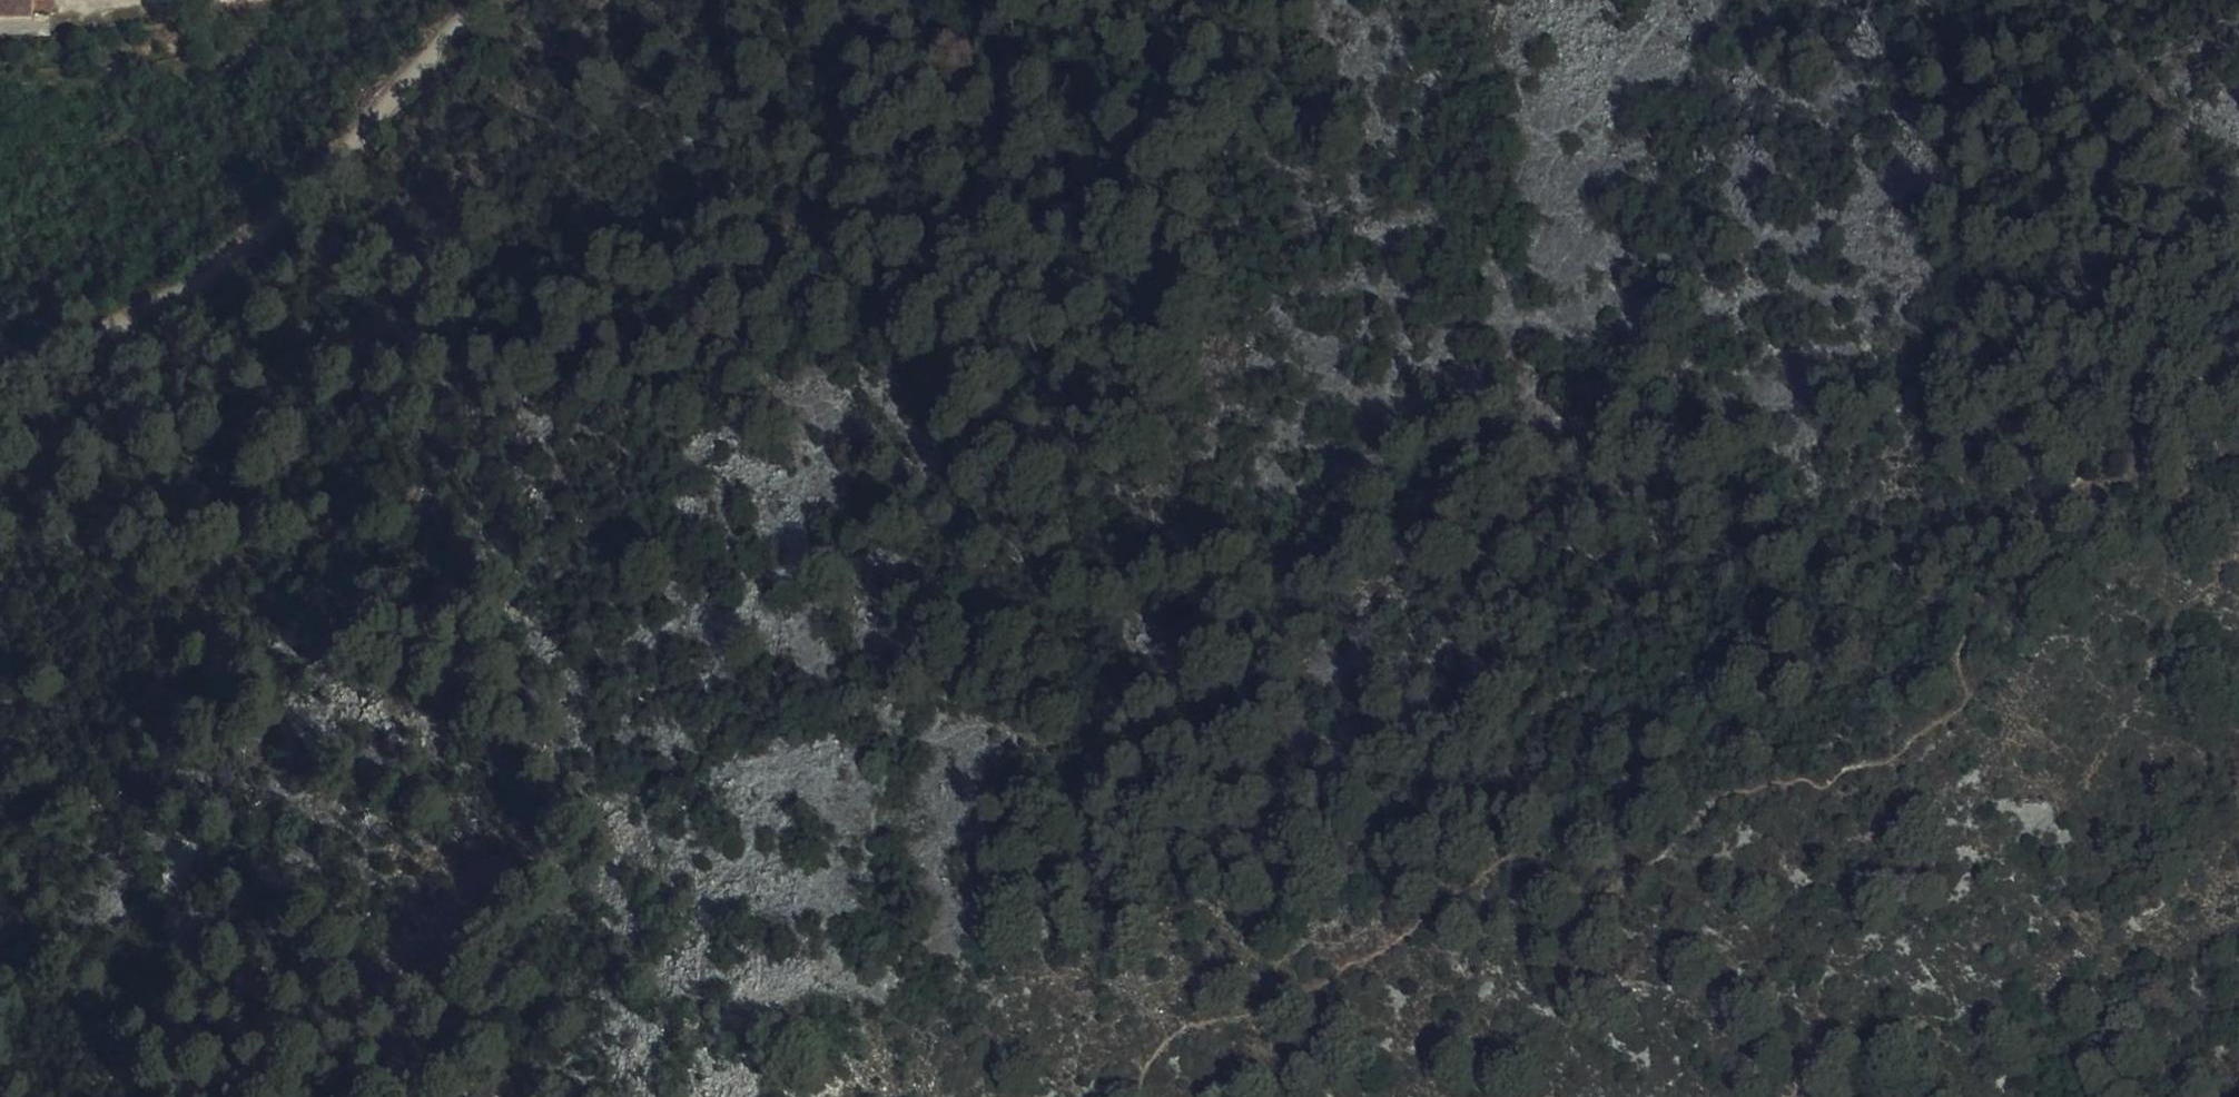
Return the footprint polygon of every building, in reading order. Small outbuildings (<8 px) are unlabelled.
[(7,16),(7,46),(22,46),(23,17),(7,16)]
